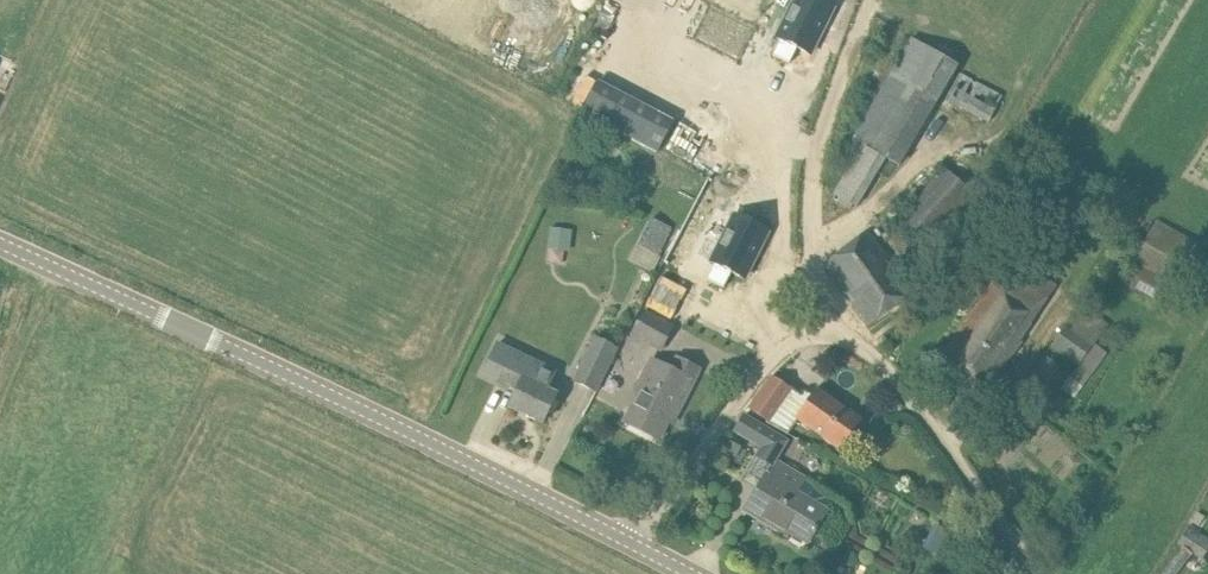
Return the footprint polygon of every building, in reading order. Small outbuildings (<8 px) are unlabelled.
[(770,33),(776,38),(768,53),(789,62),(797,50),(811,57),(837,5),(828,0),(788,0),(770,33)] [(886,159),(899,168),(959,66),(911,38),(853,139),(862,144),(831,195),(855,210),(886,159)] [(945,100),(988,124),(1003,96),(959,73),(945,100)] [(659,153),(676,122),(599,81),(583,113),(659,153)] [(944,168),(896,222),(925,248),(974,193),(944,168)] [(775,238),(735,216),(707,265),(712,269),(705,285),(725,295),(733,280),(748,289),(775,238)] [(674,229),(651,218),(637,245),(644,248),(636,265),(654,274),(674,229)] [(1167,283),(1186,245),(1152,227),(1131,264),(1132,264),(1121,285),(1154,303),(1167,283)] [(571,252),(574,231),(550,228),(548,249),(571,252)] [(823,265),(843,292),(869,327),(916,292),(871,231),(823,265)] [(1050,297),(1005,266),(940,358),(988,392),(1021,345),(1017,342),(1050,297)] [(661,350),(674,327),(645,311),(632,334),(661,350)] [(1068,325),(1052,348),(1078,367),(1061,389),(1074,399),(1108,353),(1068,325)] [(598,394),(619,349),(595,336),(573,383),(598,394)] [(557,373),(499,344),(484,375),(518,391),(510,408),(542,424),(556,395),(548,391),(557,373)] [(1043,355),(1018,391),(1036,403),(1061,368),(1043,355)] [(660,441),(673,413),(677,415),(700,370),(677,359),(672,370),(652,360),(642,379),(646,380),(624,423),(660,441)] [(769,421),(791,390),(773,378),(751,409),(769,421)] [(861,420),(818,390),(797,420),(840,450),(861,420)] [(788,440),(743,414),(732,433),(759,449),(754,458),(771,468),(788,440)] [(736,459),(743,449),(729,442),(723,452),(736,459)] [(779,532),(782,527),(793,534),(792,539),(800,544),(804,541),(807,543),(826,512),(797,494),(805,479),(780,464),(771,479),(767,476),(745,512),(779,532)] [(1207,552),(1207,539),(1189,528),(1179,544),(1203,560),(1207,552)] [(990,556),(994,550),(982,544),(979,550),(990,556)] [(1182,547),(1162,573),(1181,573),(1187,567),(1184,565),(1192,554),(1182,547)]
